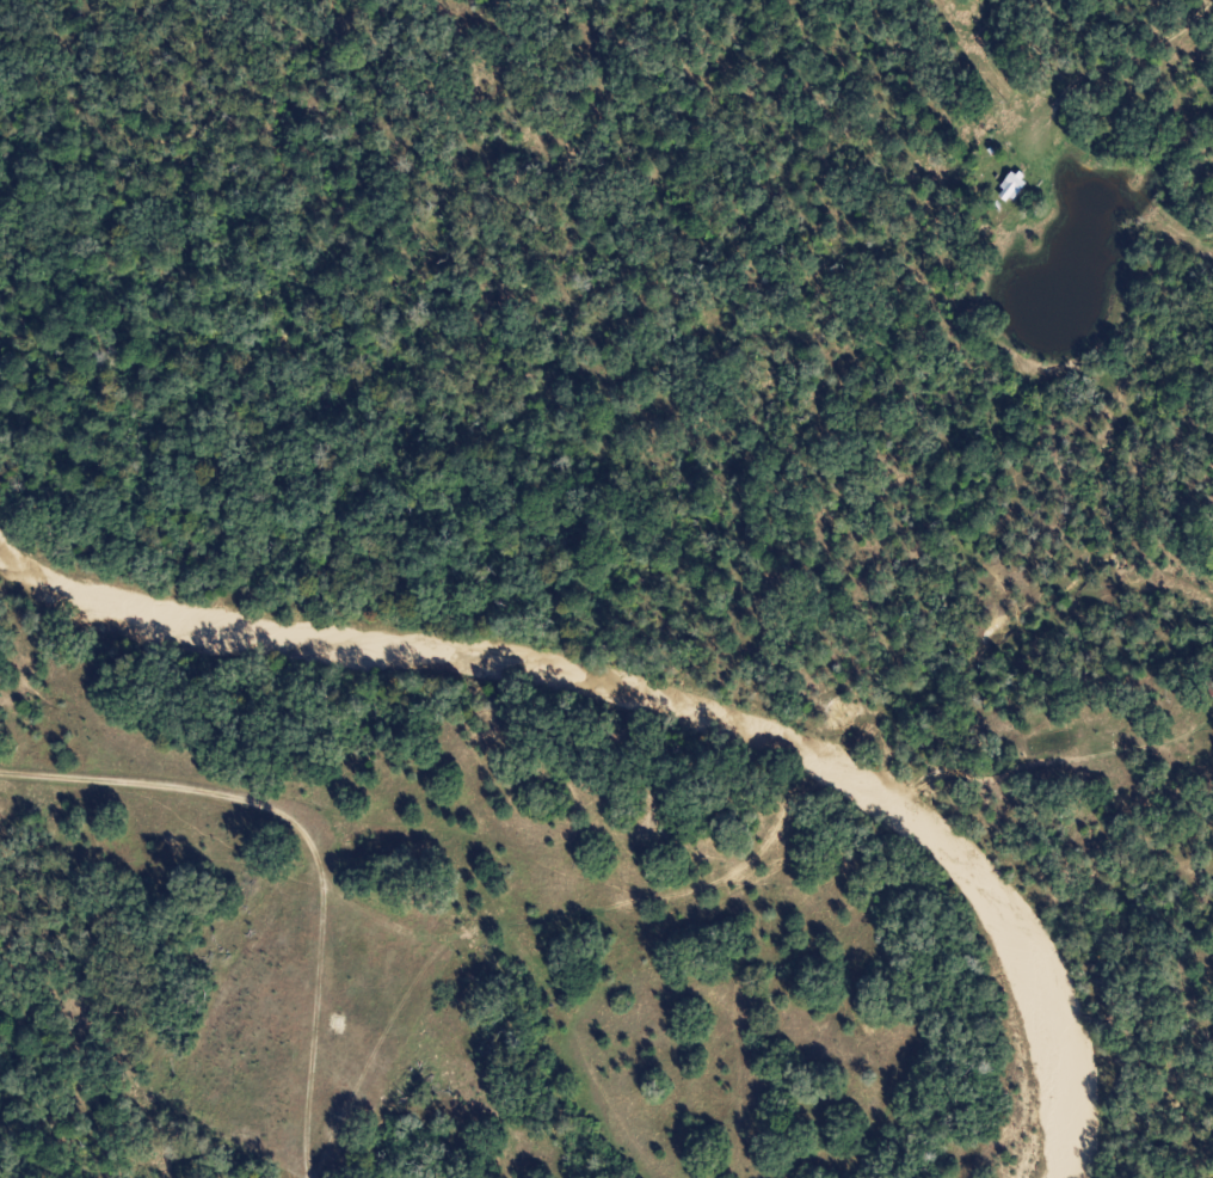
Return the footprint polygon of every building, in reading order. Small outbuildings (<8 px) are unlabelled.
[(1022,176),(1005,170),(997,197),(1014,202),(1022,176)]
